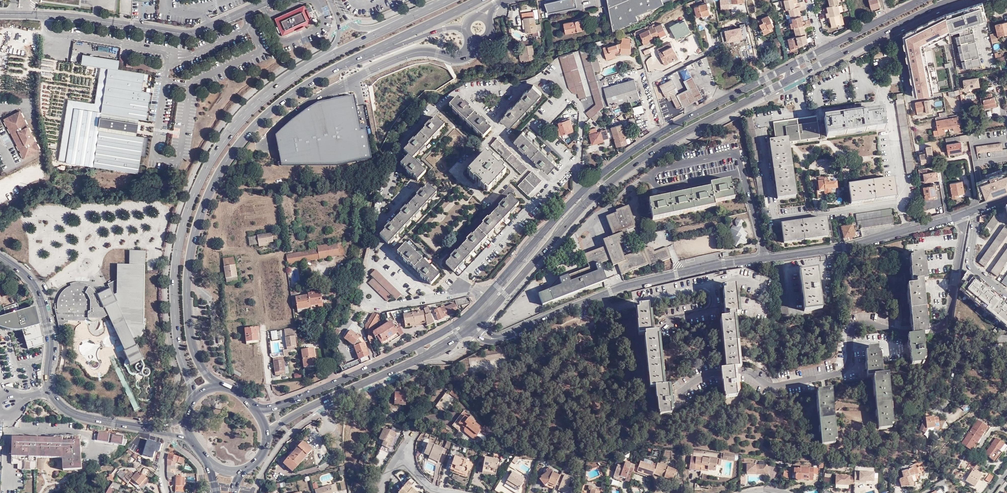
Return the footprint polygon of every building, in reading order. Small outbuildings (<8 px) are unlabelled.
[(119,14),(127,14),(127,17),(131,18),(131,2),(147,2),(147,0),(120,0),(119,14)] [(543,1),(548,13),(578,7),(576,0),(546,0),(543,1)] [(613,31),(639,20),(637,16),(664,4),(663,1),(663,0),(608,0),(613,31)] [(721,10),(731,8),(729,0),(719,0),(721,10)] [(793,0),(784,0),(785,5),(787,9),(788,9),(805,5),(804,1),(798,2),(794,3),(793,0)] [(965,7),(946,13),(949,31),(987,18),(983,1),(974,4),(974,6),(968,8),(967,6),(965,7)] [(707,3),(707,2),(704,3),(703,2),(701,2),(702,4),(699,4),(699,6),(695,7),(697,16),(701,15),(702,16),(710,13),(707,3)] [(304,5),(274,18),(282,36),(312,23),(304,5)] [(788,9),(791,18),(799,16),(798,11),(806,9),(805,5),(788,9)] [(838,14),(836,5),(828,6),(826,7),(827,12),(825,12),(827,17),(828,17),(838,14)] [(903,35),(915,97),(934,93),(924,45),(949,32),(949,31),(946,13),(903,35)] [(830,27),(840,25),(838,14),(828,17),(829,22),(830,27)] [(757,20),(764,34),(771,31),(770,29),(774,27),(769,15),(757,20)] [(793,22),(794,27),(811,23),(810,20),(803,22),(801,16),(799,16),(791,18),(793,22)] [(537,18),(530,20),(527,20),(530,36),(536,34),(535,33),(540,32),(537,20),(537,18)] [(568,34),(585,30),(583,18),(578,19),(578,22),(575,23),(575,22),(566,23),(568,34)] [(987,18),(949,31),(949,32),(950,33),(960,30),(970,26),(988,21),(987,18)] [(675,37),(689,29),(684,20),(675,24),(674,23),(669,26),(675,37)] [(996,23),(998,31),(991,33),(993,42),(1000,41),(999,35),(1006,33),(1006,21),(996,23)] [(663,29),(660,23),(655,25),(658,31),(663,29)] [(794,27),(796,36),(806,34),(804,27),(811,25),(811,23),(794,27)] [(658,31),(655,25),(654,26),(653,24),(648,26),(649,29),(652,36),(658,33),(659,33),(658,31)] [(747,36),(745,24),(740,25),(740,28),(720,32),(722,41),(727,40),(727,41),(742,38),(742,37),(747,36)] [(649,29),(648,26),(635,32),(636,33),(634,33),(635,36),(640,34),(640,33),(649,29)] [(958,43),(973,39),(972,33),(970,26),(960,30),(961,35),(956,36),(958,43)] [(652,36),(649,29),(640,33),(640,34),(643,40),(652,36)] [(663,29),(658,31),(659,33),(658,33),(660,38),(666,35),(663,29)] [(796,36),(788,38),(791,50),(795,49),(794,48),(799,47),(810,40),(809,37),(806,37),(806,34),(796,36)] [(950,35),(942,38),(944,44),(952,42),(950,35)] [(603,45),(607,58),(616,55),(616,53),(622,51),(630,52),(631,41),(621,40),(621,42),(609,45),(609,43),(603,45)] [(672,56),(673,58),(677,56),(669,40),(655,46),(663,63),(667,61),(666,58),(672,56)] [(960,52),(975,48),(974,41),(959,45),(960,52)] [(538,58),(535,45),(526,47),(527,54),(523,55),(524,63),(534,61),(534,59),(538,58)] [(594,70),(591,59),(588,46),(581,48),(597,103),(587,110),(591,115),(592,114),(595,118),(603,113),(600,108),(604,106),(603,102),(597,82),(597,80),(595,74),(594,70)] [(962,59),(977,56),(975,48),(960,52),(962,59)] [(580,97),(586,95),(574,51),(561,55),(570,86),(575,92),(578,91),(580,97)] [(82,54),(81,64),(100,67),(107,69),(101,112),(74,108),(65,162),(93,167),(138,174),(144,137),(136,136),(138,119),(146,120),(151,92),(142,91),(144,73),(118,69),(119,60),(82,54)] [(591,59),(594,70),(601,67),(598,56),(591,59)] [(962,61),(964,68),(979,65),(977,57),(962,61)] [(696,60),(687,65),(689,70),(698,65),(696,60)] [(107,69),(100,67),(94,103),(68,99),(58,161),(65,162),(74,108),(101,112),(107,69)] [(687,87),(677,92),(682,104),(682,105),(702,96),(692,75),(683,79),(687,87)] [(965,88),(980,86),(979,77),(964,80),(965,88)] [(603,87),(607,100),(609,105),(639,96),(634,78),(603,87)] [(682,104),(677,92),(674,86),(675,86),(671,78),(659,83),(664,96),(666,95),(668,99),(671,98),(675,106),(682,104)] [(597,82),(603,102),(607,100),(603,87),(603,84),(602,82),(601,80),(597,82)] [(503,119),(512,127),(543,93),(534,85),(529,91),(528,90),(522,96),(523,97),(513,108),(512,107),(507,113),(508,114),(503,119)] [(897,105),(908,173),(916,172),(905,105),(905,104),(903,92),(897,93),(898,104),(897,105)] [(997,106),(995,97),(993,97),(992,93),(980,96),(983,106),(979,107),(981,117),(985,116),(984,109),(997,106)] [(290,120),(276,134),(282,163),(339,163),(372,156),(367,128),(361,130),(354,94),(318,101),(308,107),(290,120)] [(451,106),(484,138),(493,129),(487,125),(488,124),(482,118),(481,119),(469,108),(470,107),(465,102),(464,103),(458,98),(451,106)] [(916,102),(918,112),(927,110),(927,112),(933,111),(931,99),(916,102)] [(634,114),(644,113),(643,105),(632,107),(634,114)] [(3,120),(24,159),(40,151),(20,111),(3,120)] [(825,119),(826,137),(885,130),(883,111),(861,114),(846,116),(825,119)] [(948,119),(947,115),(939,117),(936,117),(938,125),(936,126),(936,130),(934,131),(934,135),(946,133),(946,128),(949,128),(948,119)] [(773,122),(774,126),(817,120),(816,116),(773,122)] [(959,116),(948,119),(949,128),(954,127),(955,132),(962,130),(959,116)] [(570,126),(572,125),(570,117),(559,121),(560,127),(562,133),(571,130),(570,126)] [(413,177),(418,182),(427,173),(413,161),(445,127),(436,119),(432,124),(430,123),(425,128),(427,129),(416,141),(415,140),(409,146),(410,147),(404,153),(409,158),(402,166),(407,171),(406,172),(412,178),(413,177)] [(817,120),(774,126),(775,141),(770,142),(772,159),(774,175),(777,198),(795,196),(788,143),(819,138),(817,120)] [(617,146),(627,143),(622,126),(612,129),(617,146)] [(590,134),(589,134),(591,143),(596,142),(596,141),(602,140),(602,139),(609,137),(606,129),(597,131),(596,128),(589,130),(590,134)] [(551,170),(558,163),(524,131),(516,139),(522,144),(521,146),(526,150),(527,149),(539,160),(538,161),(544,166),(545,165),(551,170)] [(493,144),(524,172),(530,167),(498,138),(493,144)] [(963,152),(962,148),(961,142),(947,145),(949,154),(954,154),(963,152)] [(1003,149),(1002,142),(977,145),(978,152),(1003,149)] [(935,161),(932,146),(926,147),(927,151),(928,152),(920,154),(922,163),(935,161)] [(964,147),(962,148),(963,152),(954,154),(955,156),(965,154),(964,147)] [(488,189),(490,191),(507,173),(504,171),(505,170),(491,156),(490,157),(487,155),(470,172),(473,175),(472,177),(486,190),(488,189)] [(918,174),(924,173),(925,181),(939,179),(937,171),(927,173),(926,168),(917,169),(918,174)] [(987,177),(1003,171),(1002,169),(986,174),(987,177)] [(1003,171),(987,177),(977,181),(980,200),(1006,191),(1006,170),(1003,171)] [(520,186),(530,196),(544,180),(534,171),(520,186)] [(649,197),(657,224),(718,208),(717,205),(737,199),(730,172),(710,177),(711,181),(649,197)] [(766,193),(763,175),(757,176),(760,194),(766,193)] [(832,189),(838,188),(837,183),(830,183),(830,181),(828,182),(828,177),(820,177),(821,182),(819,182),(820,191),(826,191),(826,193),(826,194),(827,195),(828,196),(829,196),(830,196),(831,195),(832,194),(832,193),(832,189)] [(850,186),(852,203),(874,200),(897,198),(895,180),(850,186)] [(951,184),(953,196),(965,193),(963,182),(951,184)] [(935,185),(924,187),(927,199),(933,198),(933,195),(937,195),(935,185)] [(382,235),(391,244),(436,195),(428,187),(424,191),(422,190),(417,195),(418,197),(408,207),(407,207),(401,212),(402,213),(392,224),(391,223),(385,229),(386,230),(382,235)] [(942,204),(942,193),(937,193),(937,198),(931,199),(931,205),(942,204)] [(450,263),(458,271),(521,203),(513,195),(507,202),(506,201),(501,206),(501,207),(491,219),(490,218),(485,223),(486,224),(475,236),(474,235),(469,240),(469,241),(459,253),(458,252),(453,257),(454,258),(450,263)] [(581,271),(588,290),(610,281),(603,264),(613,259),(616,266),(620,264),(624,274),(652,263),(653,265),(674,257),(670,245),(655,251),(653,245),(627,255),(622,242),(643,235),(631,204),(618,209),(619,211),(608,215),(616,235),(605,239),(608,246),(594,251),(587,255),(589,260),(592,268),(581,271)] [(856,213),(858,228),(895,224),(893,209),(856,213)] [(980,217),(979,222),(984,223),(988,217),(987,214),(980,217)] [(992,235),(1001,220),(995,217),(985,232),(992,235)] [(782,225),(785,242),(829,236),(827,219),(803,222),(782,225)] [(735,247),(747,245),(743,220),(737,221),(738,227),(732,228),(735,247)] [(843,237),(844,241),(853,238),(852,234),(856,233),(852,222),(842,226),(845,236),(843,237)] [(981,265),(987,269),(1006,237),(1006,228),(1005,227),(981,265)] [(272,233),(248,237),(249,244),(258,243),(259,246),(268,245),(267,242),(273,241),(272,233)] [(337,247),(339,257),(344,256),(342,243),(317,246),(318,250),(337,247)] [(434,284),(443,275),(408,243),(400,252),(405,257),(404,258),(410,263),(411,262),(422,273),(421,274),(427,280),(428,279),(434,284)] [(318,250),(309,252),(286,255),(288,264),(339,257),(337,247),(318,250)] [(60,330),(64,329),(64,326),(64,325),(65,324),(66,323),(68,323),(68,321),(84,321),(86,321),(86,320),(86,319),(88,319),(90,321),(94,322),(95,322),(98,321),(109,316),(125,352),(131,365),(144,359),(137,346),(137,347),(135,342),(140,339),(143,335),(145,330),(146,327),(146,324),(143,324),(144,265),(145,265),(146,262),(146,251),(130,251),(130,265),(118,265),(117,280),(108,284),(110,290),(99,295),(98,294),(96,291),(94,288),(92,286),(87,284),(85,283),(81,283),(78,283),(74,283),(70,284),(71,286),(68,287),(65,289),(63,291),(61,294),(58,299),(58,300),(57,304),(57,307),(58,309),(55,310),(60,330)] [(992,275),(998,279),(1006,265),(1006,252),(992,275)] [(916,287),(907,289),(913,337),(908,338),(910,350),(911,350),(913,362),(914,362),(914,365),(925,364),(925,361),(926,361),(923,336),(928,336),(923,283),(928,282),(925,260),(923,260),(922,253),(913,254),(913,258),(910,258),(911,271),(910,271),(912,284),(915,284),(916,287)] [(235,264),(234,258),(228,259),(222,259),(225,278),(234,277),(237,277),(235,264)] [(782,265),(776,266),(777,275),(777,281),(782,316),(790,314),(782,265)] [(400,299),(405,294),(378,269),(373,274),(376,277),(371,282),(391,300),(396,295),(400,299)] [(799,272),(804,311),(823,308),(821,293),(817,269),(799,272)] [(545,305),(588,290),(581,271),(562,278),(564,285),(541,294),(545,305)] [(963,288),(965,289),(962,293),(1006,328),(1006,305),(969,275),(964,283),(963,288)] [(726,320),(721,321),(726,370),(721,371),(722,383),(723,383),(724,396),(726,396),(726,398),(737,397),(737,394),(739,394),(737,369),(741,369),(735,316),(740,316),(738,294),(736,294),(735,288),(725,289),(725,291),(723,292),(726,320)] [(313,290),(313,293),(309,293),(309,295),(311,305),(324,303),(322,289),(313,290)] [(297,293),(291,294),(293,305),(297,304),(298,309),(311,307),(311,305),(309,295),(298,297),(297,293)] [(462,306),(469,300),(469,298),(468,297),(455,300),(457,307),(462,306)] [(0,318),(0,328),(1,328),(8,330),(15,331),(20,331),(21,331),(27,349),(43,344),(42,338),(35,308),(19,312),(16,303),(3,308),(5,316),(0,318)] [(452,304),(442,308),(444,314),(454,311),(452,304)] [(431,305),(428,306),(428,307),(428,308),(431,314),(434,323),(435,324),(439,322),(439,321),(445,318),(443,315),(444,314),(442,308),(435,310),(434,309),(433,309),(431,305)] [(639,326),(640,338),(646,338),(646,341),(645,341),(652,391),(656,390),(658,404),(659,404),(660,415),(661,415),(662,418),(674,417),(674,413),(676,413),(676,405),(677,405),(676,398),(675,398),(673,388),(668,388),(660,335),(654,335),(652,315),(650,315),(649,307),(640,308),(640,312),(638,312),(639,325),(639,326)] [(416,322),(426,320),(424,311),(405,315),(405,317),(406,320),(407,324),(416,322)] [(434,323),(431,314),(428,315),(426,315),(428,326),(434,323)] [(374,336),(374,332),(374,329),(382,316),(379,315),(378,315),(371,325),(370,332),(370,335),(367,340),(370,342),(371,344),(375,342),(374,336)] [(373,315),(372,316),(374,318),(368,327),(369,331),(369,335),(370,335),(370,332),(371,325),(378,315),(373,315)] [(365,327),(366,335),(369,335),(369,331),(368,327),(374,318),(372,316),(365,327)] [(391,322),(374,332),(374,336),(376,338),(377,337),(381,344),(398,334),(401,336),(403,335),(398,326),(395,328),(391,322)] [(296,328),(284,330),(285,334),(286,347),(287,350),(283,351),(284,357),(290,356),(289,351),(296,350),(294,338),(297,338),(296,328)] [(345,339),(351,331),(347,329),(344,333),(342,337),(345,339)] [(329,341),(330,344),(337,359),(341,358),(333,343),(336,342),(336,337),(340,333),(336,330),(332,335),(329,340),(329,341)] [(260,341),(258,331),(251,332),(244,333),(246,346),(255,345),(259,344),(259,342),(260,341)] [(360,338),(351,331),(345,339),(354,345),(358,340),(360,338)] [(361,363),(370,359),(363,342),(361,343),(354,346),(359,358),(361,363)] [(310,365),(311,367),(315,366),(314,358),(316,357),(314,348),(301,350),(304,366),(310,365)] [(874,379),(880,429),(893,428),(893,425),(895,425),(890,375),(885,375),(882,354),(880,354),(879,348),(869,349),(870,352),(868,352),(869,364),(868,364),(870,376),(873,376),(873,379),(874,379)] [(286,375),(283,357),(273,358),(276,377),(286,375)] [(341,358),(337,359),(343,371),(347,369),(345,364),(341,358)] [(347,369),(361,363),(359,358),(345,364),(347,369)] [(394,393),(394,388),(389,388),(388,399),(394,399),(394,405),(404,405),(405,398),(400,398),(400,394),(394,393)] [(458,397),(451,389),(448,393),(453,397),(454,396),(457,399),(458,397)] [(817,396),(823,446),(836,444),(836,440),(837,440),(831,391),(817,392),(818,396),(817,396)] [(446,410),(453,398),(447,394),(440,406),(446,410)] [(135,412),(139,411),(135,399),(131,401),(135,412)] [(985,415),(988,417),(993,411),(990,408),(985,415)] [(479,431),(481,428),(461,412),(451,425),(457,430),(459,428),(473,438),(479,431)] [(936,426),(941,426),(939,418),(935,419),(935,417),(926,419),(927,421),(925,421),(921,431),(927,433),(929,429),(936,428),(936,426)] [(975,448),(986,431),(988,427),(978,421),(962,444),(972,451),(975,448)] [(483,425),(481,428),(479,431),(485,436),(488,432),(488,428),(483,425)] [(385,429),(380,439),(384,442),(382,446),(389,449),(396,433),(390,430),(389,431),(385,429)] [(975,448),(976,449),(987,432),(986,431),(975,448)] [(95,440),(108,443),(110,434),(104,433),(104,434),(98,434),(94,435),(95,440)] [(118,436),(112,435),(111,444),(125,446),(127,440),(123,439),(118,437),(118,436)] [(56,438),(56,439),(38,439),(38,438),(23,436),(23,438),(12,438),(12,447),(9,447),(9,454),(12,454),(12,464),(18,464),(18,470),(23,471),(30,473),(30,470),(37,470),(37,458),(62,459),(63,471),(82,470),(80,437),(56,438)] [(995,462),(998,458),(999,457),(995,453),(998,450),(1001,452),(1006,445),(997,437),(992,444),(993,445),(985,455),(995,462)] [(155,450),(158,451),(159,451),(162,444),(148,440),(144,454),(148,455),(147,456),(153,458),(154,453),(155,450)] [(311,449),(302,441),(291,455),(283,464),(293,471),(295,469),(311,449)] [(430,456),(440,459),(444,449),(429,443),(425,454),(430,456)] [(998,458),(999,458),(1006,447),(1006,446),(1006,445),(1001,452),(998,450),(995,453),(999,457),(998,458)] [(128,448),(125,452),(136,460),(138,456),(128,448)] [(183,465),(185,460),(173,456),(173,457),(169,456),(168,457),(167,461),(167,473),(175,474),(175,464),(175,462),(183,465)] [(468,467),(470,461),(465,460),(462,459),(456,456),(451,468),(455,470),(455,471),(461,473),(462,471),(465,472),(468,471),(469,468),(468,467)] [(709,460),(710,470),(717,471),(718,465),(720,466),(722,459),(710,457),(710,460),(709,460)] [(495,474),(498,460),(485,458),(482,471),(495,474)] [(703,469),(710,470),(709,460),(692,458),(690,470),(703,472),(703,469)] [(634,466),(634,465),(623,461),(621,466),(617,465),(611,477),(617,479),(618,476),(624,478),(623,481),(627,482),(630,478),(631,473),(634,466)] [(637,467),(636,472),(652,477),(654,473),(656,467),(639,461),(637,467)] [(658,462),(656,467),(654,473),(672,480),(676,469),(658,462)] [(760,471),(768,471),(768,465),(748,464),(747,474),(760,474),(760,471)] [(914,469),(915,475),(920,474),(917,464),(910,467),(911,470),(914,469)] [(345,466),(338,467),(339,476),(346,475),(345,466)] [(557,481),(560,474),(554,472),(553,470),(550,466),(546,469),(548,471),(546,473),(545,472),(541,475),(542,476),(540,478),(545,484),(548,481),(555,485),(557,481)] [(590,480),(601,475),(598,468),(587,472),(590,480)] [(803,468),(802,469),(797,469),(796,473),(798,473),(797,478),(798,478),(798,479),(798,480),(799,480),(800,480),(801,480),(802,480),(803,479),(804,478),(818,479),(818,469),(803,468)] [(915,475),(914,469),(911,470),(903,472),(904,478),(900,479),(902,486),(916,486),(916,482),(911,482),(910,477),(915,475)] [(974,488),(981,476),(975,472),(976,471),(974,470),(973,469),(973,470),(965,483),(974,488)] [(140,477),(136,473),(134,476),(129,472),(128,473),(125,471),(124,472),(119,477),(122,480),(127,484),(129,482),(131,480),(135,483),(139,486),(140,486),(142,483),(146,479),(146,478),(142,475),(140,477)] [(505,483),(518,490),(522,482),(523,478),(511,472),(505,483)] [(568,492),(571,492),(573,488),(568,486),(571,477),(561,472),(560,474),(557,481),(561,483),(561,485),(559,485),(558,489),(563,491),(568,492)] [(181,477),(177,476),(175,492),(183,492),(184,492),(185,487),(182,486),(182,485),(182,482),(181,482),(181,479),(181,477)] [(855,477),(836,476),(835,485),(850,486),(850,484),(855,484),(855,477)] [(338,483),(341,490),(348,488),(346,480),(338,483)] [(406,484),(399,492),(400,492),(419,492),(413,487),(412,488),(406,484)] [(600,490),(592,488),(593,486),(589,485),(588,489),(590,489),(590,492),(599,492),(600,490)]
